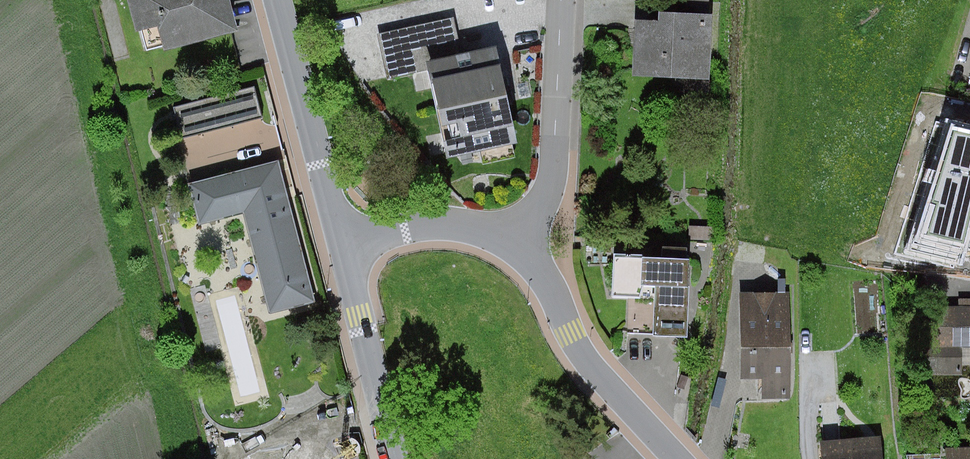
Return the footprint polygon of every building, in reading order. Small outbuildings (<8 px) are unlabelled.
[(216,0),(126,0),(139,51),(223,29),(216,0)] [(681,88),(701,88),(701,18),(623,18),(623,75),(681,75),(681,88)] [(443,162),(511,145),(486,44),(417,61),(443,162)] [(182,139),(262,118),(254,87),(174,108),(182,139)] [(944,120),(907,248),(963,260),(969,227),(969,126),(944,120)] [(281,158),(190,184),(201,225),(244,213),(273,312),(321,298),(281,158)] [(641,255),(614,256),(614,294),(640,294),(644,284),(640,284),(641,255)] [(686,257),(641,255),(640,284),(644,284),(655,284),(654,333),(687,334),(688,284),(685,284),(686,257)] [(796,406),(796,299),(741,299),(741,382),(767,382),(767,406),(796,406)] [(955,308),(956,334),(917,335),(918,375),(968,373),(968,358),(969,358),(969,307),(955,308)] [(879,446),(822,448),(823,458),(879,458),(879,446)]
